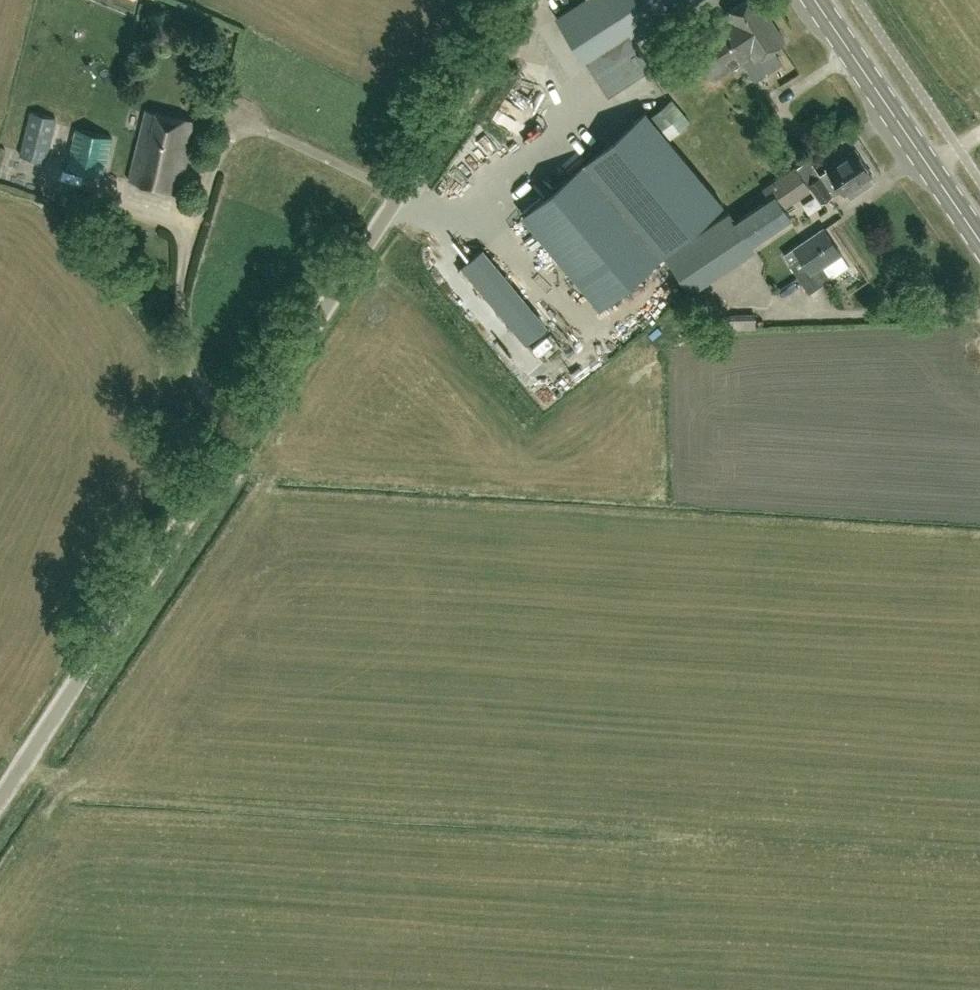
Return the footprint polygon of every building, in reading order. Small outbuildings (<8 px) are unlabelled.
[(590,68),(696,0),(583,0),(557,17),(590,68)] [(752,52),(757,58),(785,40),(759,0),(745,0),(727,12),(731,18),(752,52)] [(714,77),(752,52),(731,18),(692,43),(714,77)] [(652,101),(664,95),(657,80),(644,86),(652,101)] [(669,138),(690,120),(672,98),(651,116),(669,138)] [(177,193),(194,120),(147,109),(129,180),(177,193)] [(30,112),(19,155),(46,161),(55,123),(57,118),(30,112)] [(643,114),(522,215),(600,308),(720,206),(643,114)] [(103,176),(112,137),(76,128),(66,167),(103,176)] [(799,166),(765,188),(771,197),(775,194),(780,202),(785,208),(814,189),(822,202),(841,189),(845,194),(848,192),(851,196),(873,181),(870,177),(873,175),(856,150),(828,169),(829,171),(821,176),(810,159),(799,166)] [(771,197),(736,220),(751,244),(753,243),(791,217),(785,208),(780,202),(775,194),(771,197)] [(810,292),(849,265),(824,228),(794,248),(799,255),(789,262),(810,292)]
